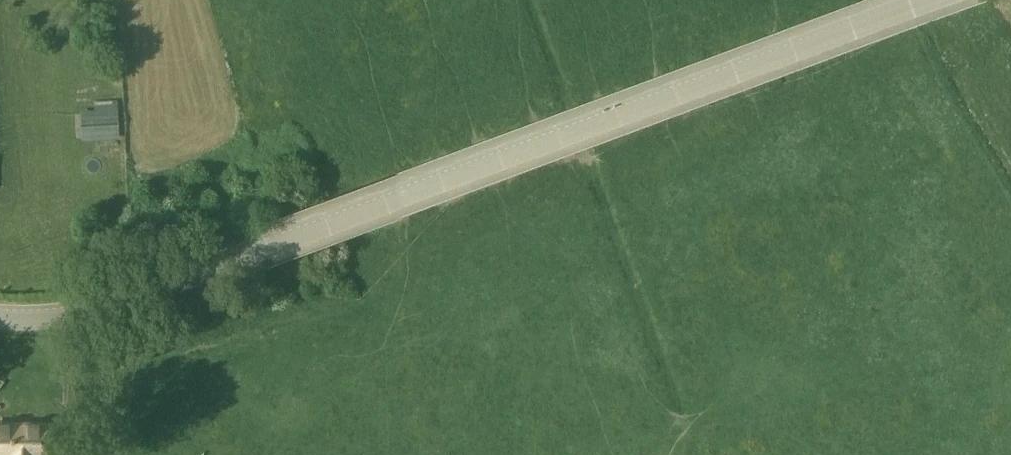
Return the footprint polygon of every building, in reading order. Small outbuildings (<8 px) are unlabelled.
[(97,113),(98,138),(116,138),(115,112),(114,112),(97,113)] [(42,425),(0,425),(0,454),(42,454),(42,425)]
